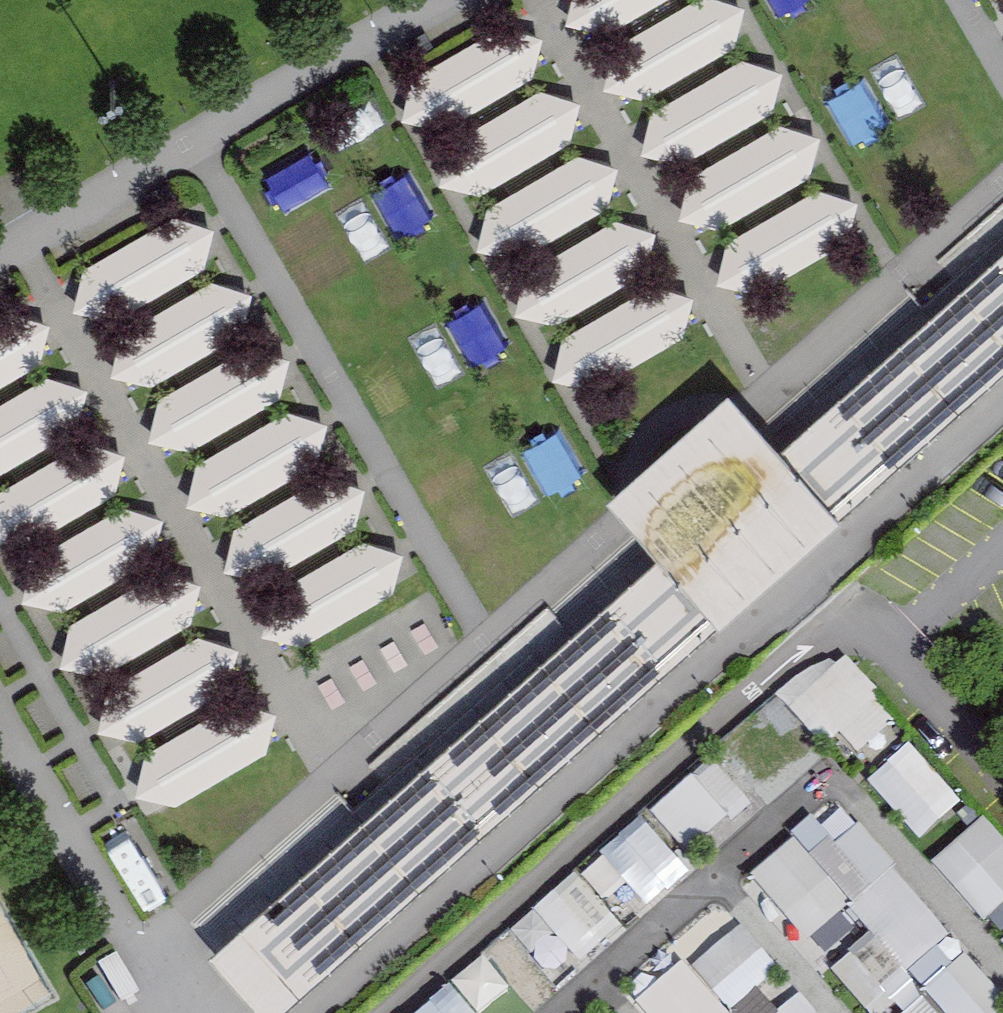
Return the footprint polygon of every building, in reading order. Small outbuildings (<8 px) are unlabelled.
[(572,4),(583,24),(606,23),(646,0),(575,0),(572,4)] [(796,17),(825,0),(786,0),(796,17)] [(707,2),(623,51),(610,70),(622,90),(645,89),(729,40),(741,20),(730,2),(707,2)] [(506,32),(421,81),(409,100),(420,120),(443,119),(528,70),(539,50),(529,32),(506,32)] [(844,106),(875,94),(858,49),(827,60),(844,106)] [(745,69),(660,118),(647,137),(659,157),(682,156),(767,107),(778,87),(767,69),(745,69)] [(543,99),(458,148),(445,167),(457,187),(480,186),(565,137),(576,117),(565,99),(543,99)] [(351,129),(266,178),(254,197),(265,217),(288,216),(373,167),(384,147),(373,129),(351,129)] [(782,132),(697,181),(685,200),(696,220),(719,219),(804,170),(816,150),(805,132),(782,132)] [(580,164),(495,212),(483,232),(494,252),(517,251),(602,202),(613,182),(603,164),(580,164)] [(421,174),(384,195),(410,241),(447,220),(421,174)] [(820,197),(735,245),(723,265),(734,284),(757,283),(842,235),(853,214),(842,197),(820,197)] [(356,274),(399,258),(381,213),(338,229),(356,274)] [(177,224),(92,273),(80,292),(91,312),(114,311),(199,262),(210,242),(200,224),(177,224)] [(619,228),(534,276),(522,296),(533,316),(556,315),(641,266),(653,246),(642,228),(619,228)] [(778,457),(657,563),(209,961),(255,1012),(286,1012),(1002,378),(1002,257),(778,457)] [(216,289),(131,338),(118,357),(130,377),(153,376),(238,327),(249,307),(238,289),(216,289)] [(657,293),(572,341),(560,361),(571,381),(594,379),(679,331),(690,311),(679,293),(657,293)] [(0,326),(0,377),(35,357),(46,337),(35,319),(13,319),(0,326)] [(253,355),(168,404),(155,423),(167,443),(190,442),(274,394),(286,373),(275,356),(253,355)] [(0,414),(0,465),(73,423),(85,402),(74,385),(51,385),(0,414)] [(778,457),(728,401),(608,508),(657,563),(778,457)] [(290,420),(206,469),(193,488),(205,508),(228,507),(312,458),(324,438),(313,420),(290,420)] [(4,500),(0,507),(0,533),(3,539),(26,538),(111,489),(123,469),(112,451),(89,451),(4,500)] [(329,486),(244,534),(232,554),(243,574),(266,573),(351,524),(362,504),(351,486),(329,486)] [(127,515),(42,564),(30,583),(41,603),(64,602),(149,553),(160,533),(150,515),(127,515)] [(366,549),(282,598),(269,617),(280,637),(303,636),(388,587),(400,567),(389,549),(366,549)] [(166,580),(81,628),(69,648),(80,668),(103,667),(188,618),(199,598),(189,580),(166,580)] [(203,644),(118,692),(106,712),(117,732),(140,730),(225,682),(236,661),(225,644),(203,644)] [(856,761),(908,718),(849,648),(797,692),(856,761)] [(238,708),(153,757),(141,776),(152,796),(175,795),(260,746),(271,726),(260,708),(238,708)] [(727,751),(761,799),(819,757),(786,710),(727,751)] [(915,741),(875,782),(932,838),(972,798),(915,741)] [(661,815),(679,832),(695,816),(724,843),(764,801),(717,756),(661,815)] [(996,921),(1002,914),(1002,826),(991,814),(941,863),(996,921)] [(650,815),(592,870),(619,899),(630,888),(654,914),(702,870),(650,815)] [(862,823),(821,860),(883,928),(840,967),(877,1008),(961,930),(862,823)] [(814,949),(861,904),(799,839),(752,885),(814,949)] [(515,925),(534,952),(567,930),(590,964),(636,933),(594,871),(515,925)] [(748,923),(702,965),(740,1006),(786,963),(748,923)] [(566,935),(539,953),(557,980),(584,961),(566,935)] [(955,1012),(1002,1012),(1002,991),(968,956),(933,991),(955,1012)] [(688,960),(644,1001),(655,1012),(737,1012),(688,960)] [(461,984),(426,1012),(484,1012),(461,984)] [(785,1012),(826,1012),(812,994),(785,1012)]
